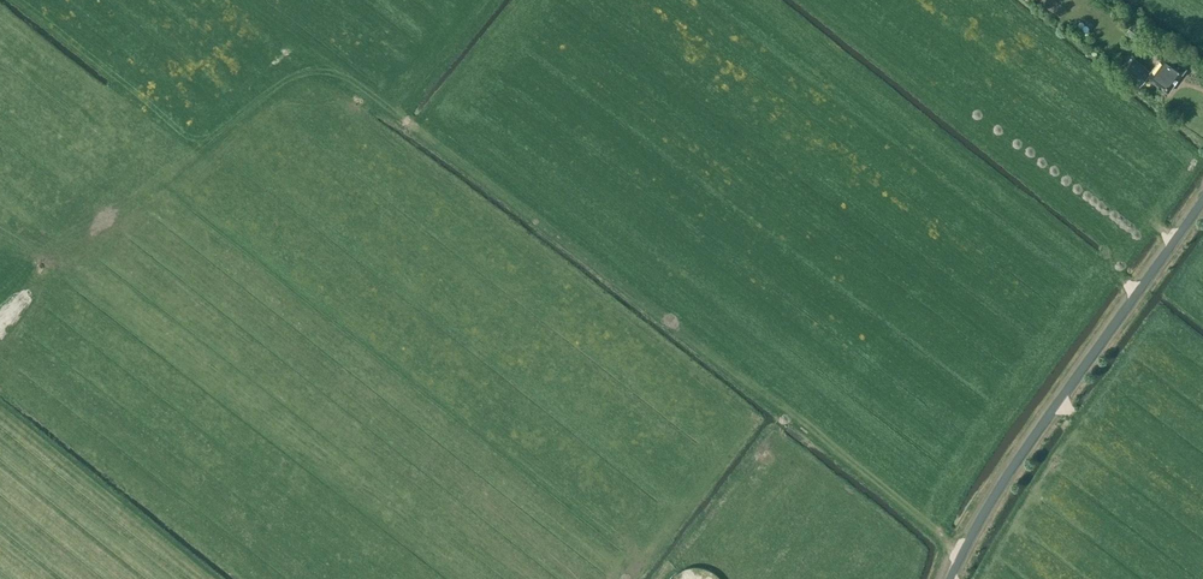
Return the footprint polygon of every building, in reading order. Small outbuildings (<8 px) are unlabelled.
[(1121,27),(1127,31),(1125,34),(1138,42),(1145,29),(1133,22),(1132,23),(1125,19),(1121,27)] [(1186,68),(1165,53),(1151,72),(1145,67),(1133,58),(1122,72),(1141,86),(1147,76),(1168,92),(1186,68)]
